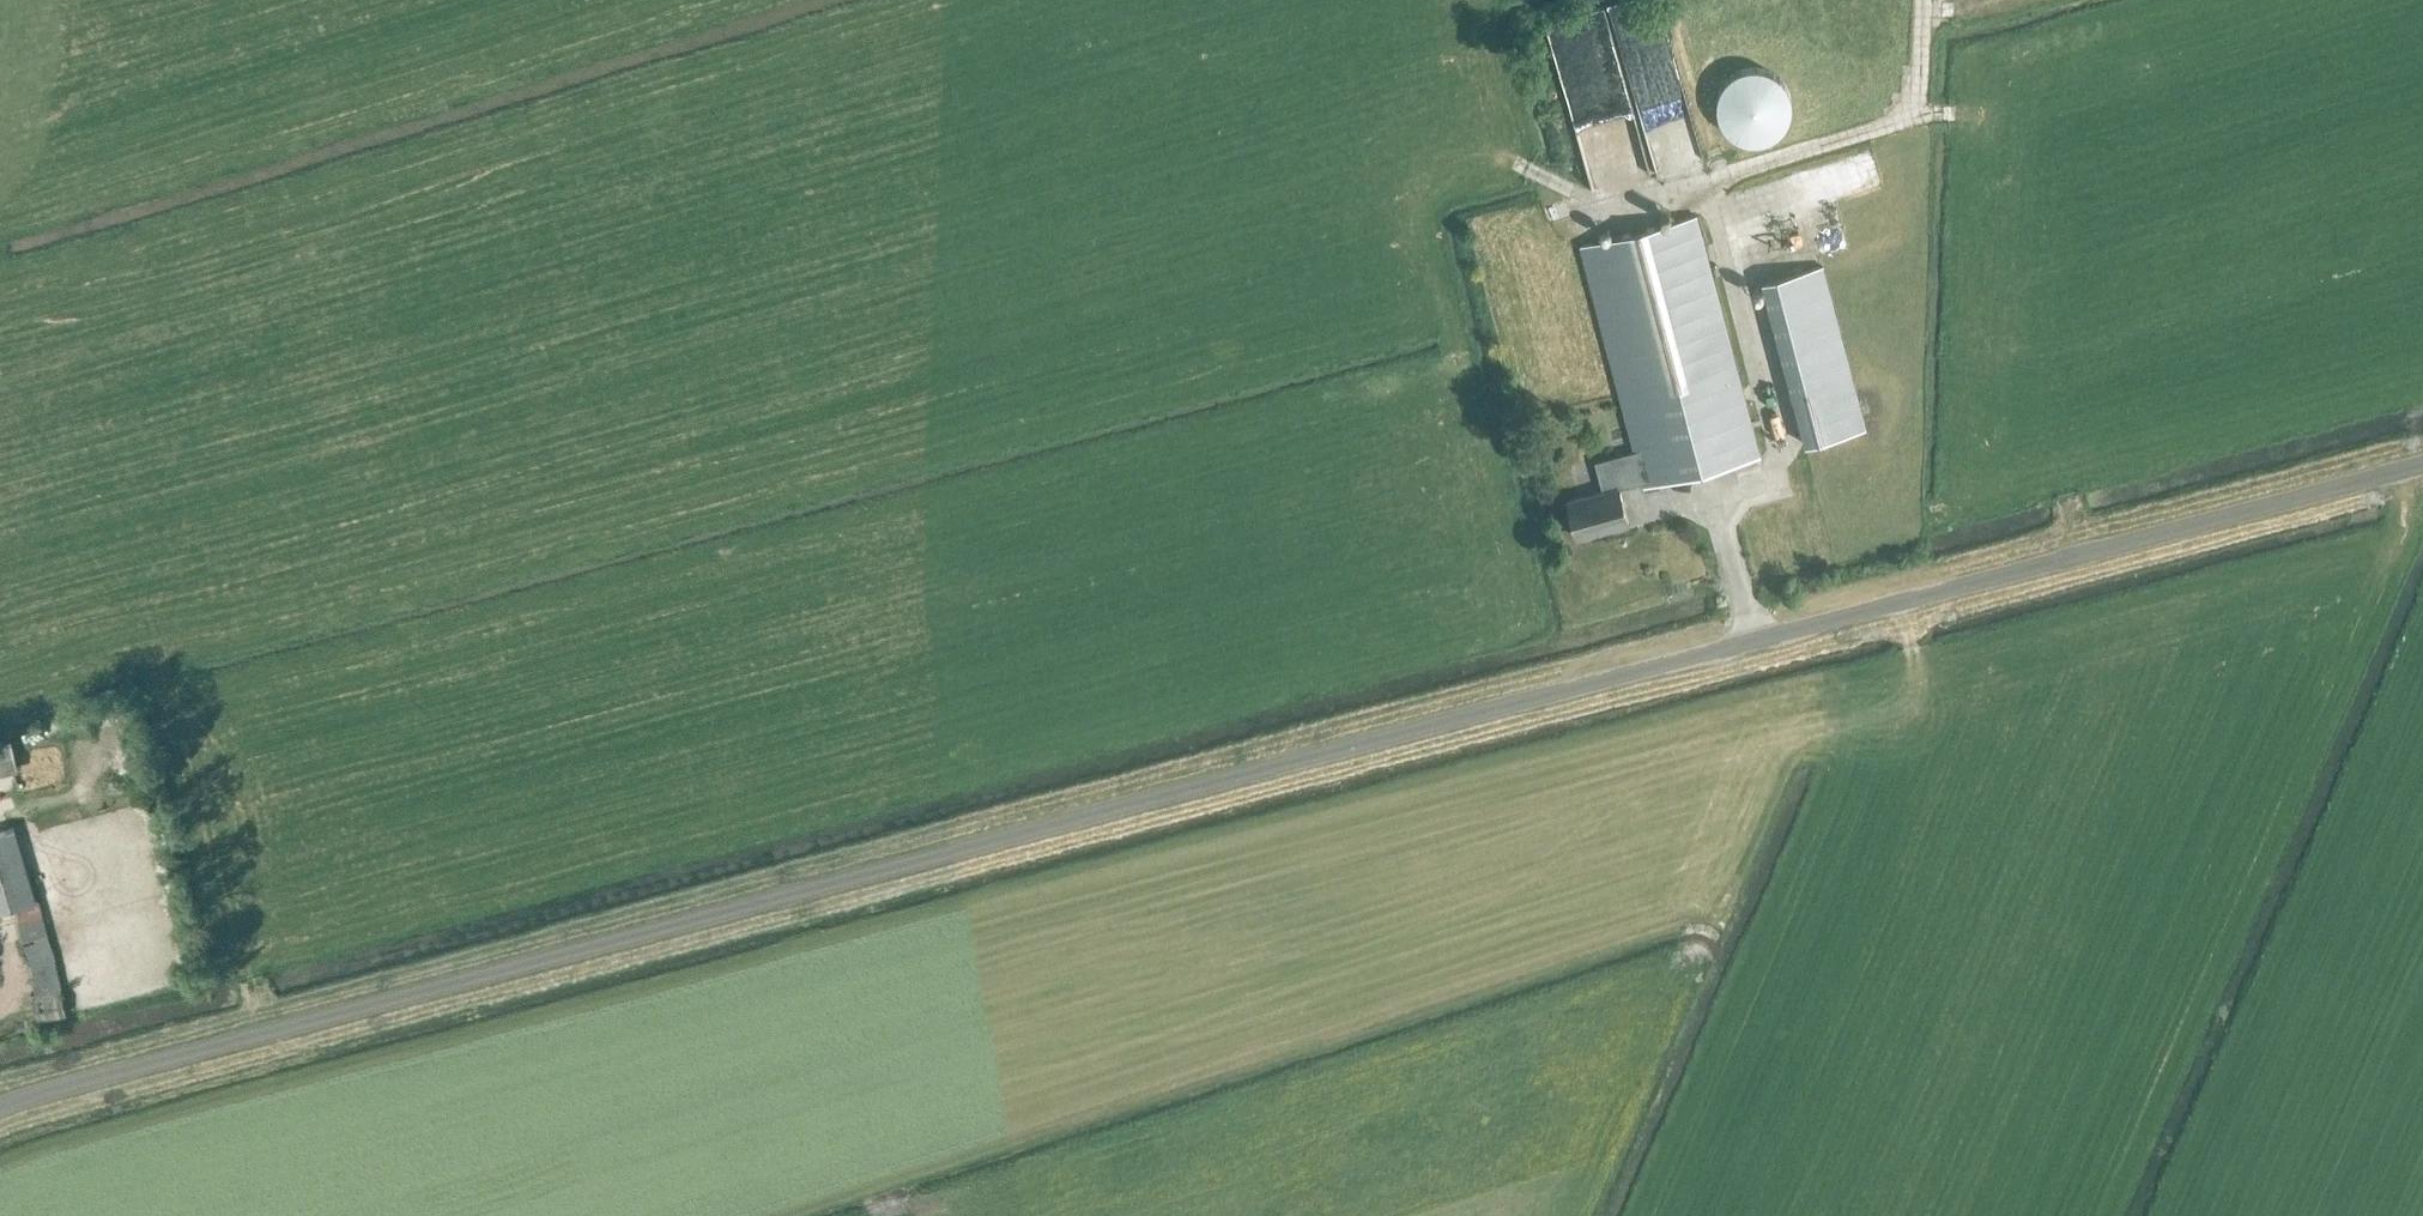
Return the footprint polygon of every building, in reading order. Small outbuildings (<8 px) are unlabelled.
[(1752,144),(1758,144),(1763,143),(1768,142),(1773,140),(1777,137),(1781,134),(1784,131),(1787,127),(1789,123),(1791,119),(1792,115),(1793,110),(1794,105),(1793,100),(1792,95),(1790,90),(1788,85),(1785,80),(1781,76),(1777,73),(1772,70),(1768,68),(1763,67),(1759,66),(1755,66),(1750,66),(1746,67),(1741,69),(1737,71),(1732,73),(1728,77),(1724,81),(1721,85),(1719,90),(1717,95),(1716,100),(1716,106),(1716,111),(1717,115),(1718,120),(1720,124),(1722,127),(1725,131),(1728,134),(1732,137),(1737,140),(1741,142),(1747,143),(1752,144)] [(1644,487),(1760,456),(1696,215),(1580,246),(1635,452),(1595,462),(1603,491),(1567,501),(1577,538),(1628,524),(1619,488),(1642,482),(1644,487)] [(1805,444),(1865,428),(1823,266),(1762,282),(1805,444)] [(20,770),(11,740),(0,743),(0,775),(20,770)] [(22,904),(35,900),(13,826),(0,830),(0,911),(22,904)] [(38,1000),(61,994),(64,993),(40,899),(35,900),(22,904),(18,922),(38,1000)] [(61,994),(38,1000),(33,1001),(38,1020),(66,1013),(61,994)]
